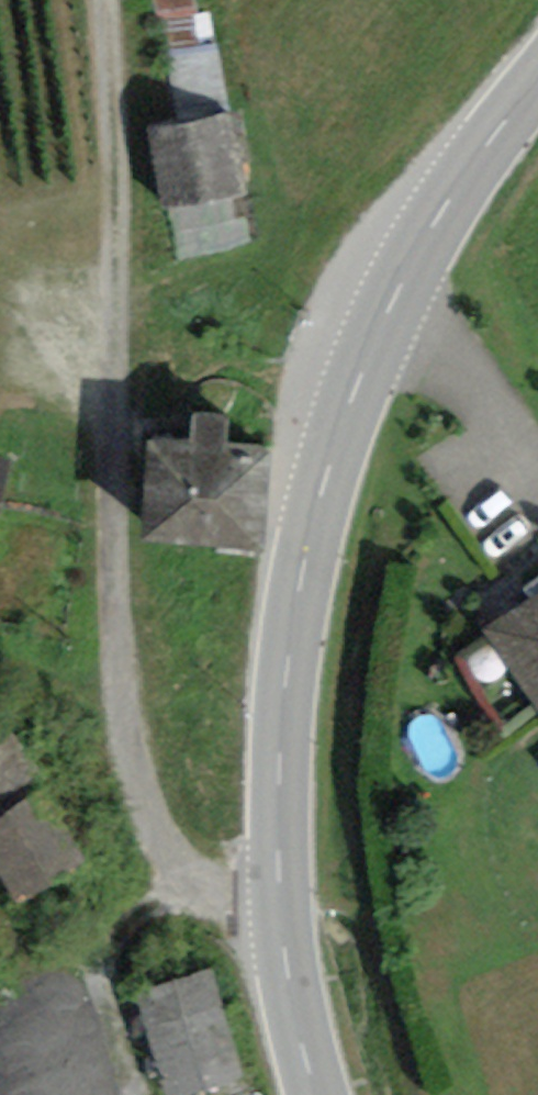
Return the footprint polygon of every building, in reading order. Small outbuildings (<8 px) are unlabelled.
[(146,123),(163,201),(249,183),(232,104),(146,123)] [(151,434),(145,529),(264,537),(270,441),(151,434)] [(9,456),(0,454),(0,494),(9,456)] [(471,629),(537,725),(537,583),(471,629)] [(0,730),(0,860),(23,898),(89,859),(44,780),(9,724),(0,730)] [(210,966),(141,987),(174,1094),(243,1073),(210,966)]
